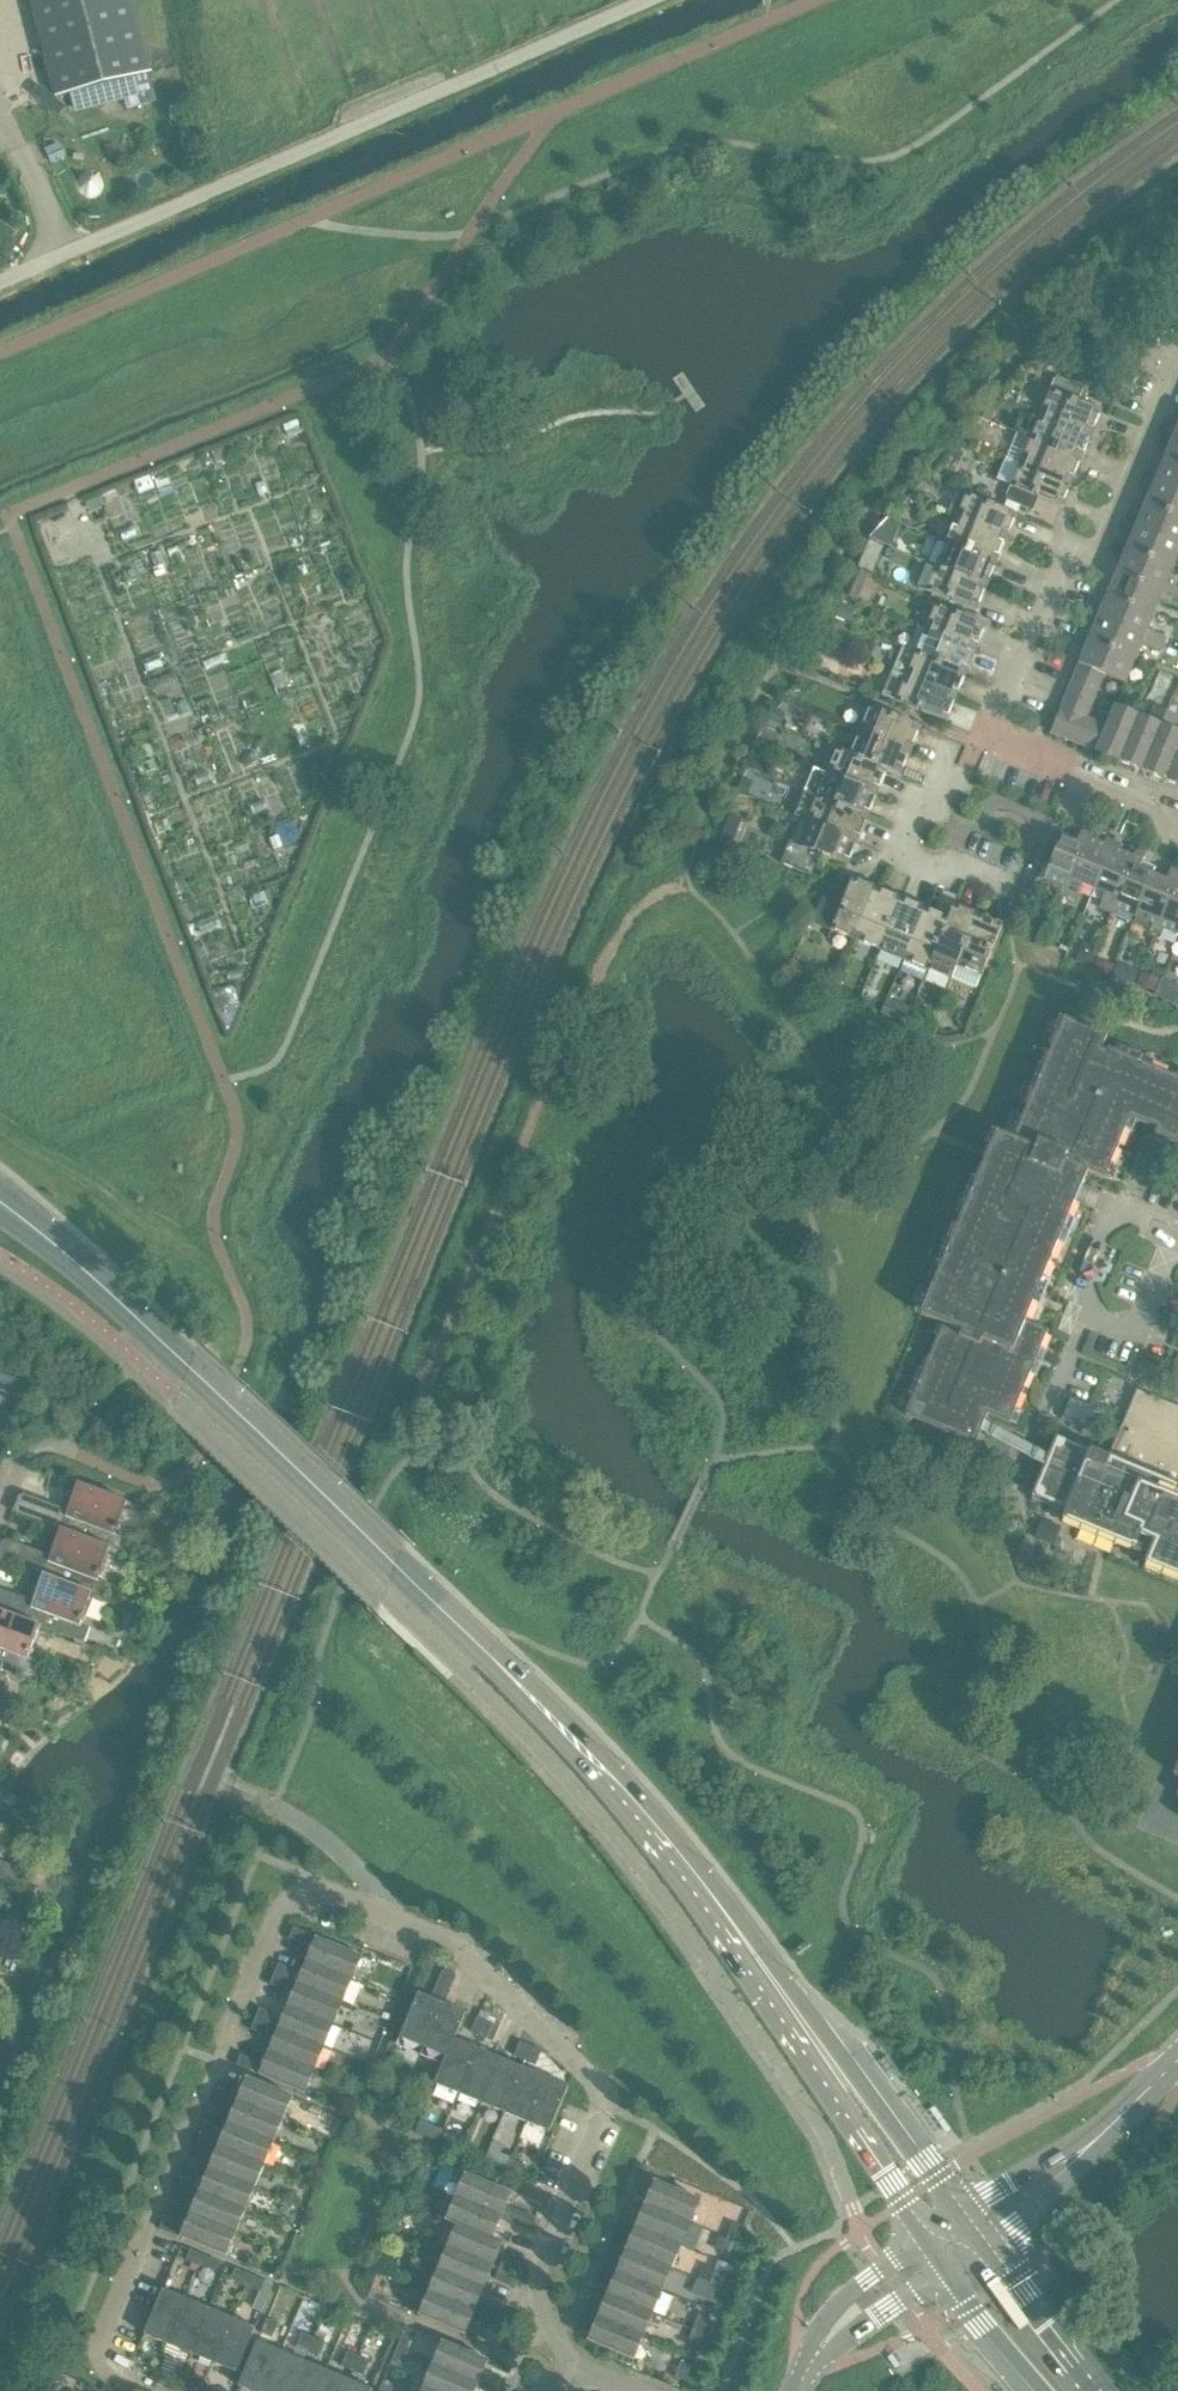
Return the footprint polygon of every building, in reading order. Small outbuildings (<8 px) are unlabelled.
[(150,74),(131,0),(30,0),(55,98),(150,74)] [(132,78),(138,104),(151,101),(154,95),(149,74),(132,78)] [(1091,436),(1101,411),(1051,390),(1040,415),(1086,434),(1091,436)] [(1091,436),(1086,434),(1040,415),(1030,439),(1081,460),(1091,436)] [(1174,437),(1164,459),(1177,465),(1177,438),(1174,437)] [(1081,460),(1030,439),(1020,463),(1066,481),(1071,484),(1081,460)] [(1164,459),(1155,482),(1177,491),(1177,465),(1164,459)] [(1071,484),(1066,481),(1020,463),(1001,509),(1016,515),(1020,507),(1032,512),(1038,499),(1061,508),(1071,484)] [(1155,482),(1145,504),(1177,518),(1177,491),(1155,482)] [(1016,515),(1001,509),(953,489),(942,513),(956,519),(1001,538),(1006,540),(1016,515)] [(1145,504),(1136,527),(1177,544),(1177,518),(1145,504)] [(1006,540),(1001,538),(956,519),(946,543),(996,564),(1006,540)] [(1136,527),(1127,549),(1173,568),(1177,556),(1177,544),(1136,527)] [(996,564),(946,543),(936,567),(981,585),(986,587),(996,564)] [(1117,572),(1163,591),(1163,592),(1177,598),(1177,589),(1166,584),(1173,568),(1127,549),(1117,572)] [(986,587),(981,585),(936,567),(925,591),(976,612),(986,587)] [(1163,591),(1117,572),(1112,587),(1108,594),(1154,613),(1158,607),(1163,591)] [(1147,630),(1154,613),(1108,594),(1098,617),(1163,645),(1166,638),(1147,630)] [(976,651),(986,626),(935,605),(925,630),(917,627),(970,649),(976,651)] [(1163,645),(1098,617),(1089,640),(1135,659),(1142,644),(1160,652),(1163,645)] [(976,651),(970,649),(917,627),(907,650),(915,654),(966,675),(976,651)] [(1125,683),(1135,659),(1089,640),(1079,664),(1104,675),(1125,683)] [(956,699),(966,675),(915,654),(905,677),(950,696),(956,699)] [(1086,718),(1104,675),(1079,664),(1061,708),(1086,718)] [(950,696),(905,677),(892,672),(882,696),(946,723),(952,708),(956,699),(950,696)] [(1119,761),(1138,715),(1115,706),(1106,727),(1095,752),(1119,761)] [(910,752),(920,728),(870,707),(860,732),(910,752)] [(1142,771),(1166,712),(1155,707),(1151,716),(1155,718),(1154,722),(1138,715),(1119,761),(1142,771)] [(1106,727),(1086,718),(1061,708),(1050,733),(1095,752),(1106,727)] [(1177,749),(1177,732),(1168,728),(1170,723),(1174,725),(1177,717),(1166,712),(1142,771),(1165,781),(1177,749)] [(860,732),(850,755),(887,771),(900,777),(910,752),(860,732)] [(850,755),(837,749),(827,774),(872,792),(877,795),(887,771),(850,755)] [(1165,781),(1177,786),(1177,749),(1165,781)] [(877,795),(872,792),(827,774),(826,774),(814,769),(804,792),(867,819),(877,795)] [(867,819),(804,792),(794,816),(807,821),(852,840),(857,842),(867,819)] [(857,842),(852,840),(807,821),(797,845),(790,842),(781,864),(811,876),(819,855),(847,867),(857,842)] [(1065,894),(1089,838),(1091,833),(1082,829),(1076,843),(1061,837),(1044,879),(1062,887),(1060,892),(1065,894)] [(1094,889),(1113,842),(1106,839),(1103,844),(1089,838),(1065,894),(1076,899),(1082,884),(1094,889)] [(1134,857),(1133,857),(1119,851),(1121,845),(1113,842),(1094,889),(1105,894),(1099,908),(1111,913),(1134,857)] [(1135,917),(1152,875),(1155,868),(1142,862),(1145,855),(1135,851),(1133,857),(1134,857),(1111,913),(1115,915),(1117,910),(1135,917)] [(1177,877),(1177,869),(1172,866),(1166,881),(1152,875),(1135,917),(1152,924),(1150,930),(1156,932),(1177,877)] [(1156,932),(1160,934),(1163,929),(1177,935),(1177,877),(1156,932)] [(856,940),(874,895),(877,889),(852,879),(831,930),(856,940)] [(879,950),(900,899),(877,889),(874,895),(856,940),(879,950)] [(903,960),(922,915),(924,909),(900,899),(879,950),(903,960)] [(927,970),(954,906),(953,906),(948,919),(924,909),(922,915),(903,960),(927,970)] [(957,967),(978,916),(954,906),(927,970),(951,979),(956,967),(958,967),(957,967)] [(981,976),(1002,926),(978,916),(957,967),(958,967),(953,978),(976,987),(980,976),(981,976)] [(1076,1201),(1071,1199),(1077,1184),(1082,1186),(1088,1172),(1105,1180),(1130,1119),(1156,1130),(1154,1135),(1177,1144),(1177,1143),(1177,1079),(1108,1050),(1107,1053),(1101,1050),(1107,1036),(1064,1019),(1013,1140),(996,1133),(990,1148),(995,1150),(989,1165),(984,1163),(920,1316),(942,1325),(905,1415),(975,1444),(983,1425),(983,1424),(987,1414),(1010,1423),(1048,1330),(1026,1321),(1076,1201)] [(1136,1389),(1108,1458),(1056,1436),(1046,1460),(1032,1494),(1066,1509),(1062,1518),(1148,1554),(1145,1563),(1177,1577),(1177,1407),(1136,1389)] [(1096,1434),(1103,1416),(1105,1412),(1070,1397),(1061,1419),(1096,1434)] [(118,1526),(125,1507),(134,1510),(136,1505),(77,1483),(70,1502),(75,1504),(72,1511),(24,1493),(18,1496),(12,1512),(60,1530),(118,1552),(124,1537),(117,1534),(120,1527),(118,1526)] [(108,1553),(117,1556),(118,1552),(60,1530),(53,1548),(58,1549),(55,1557),(6,1539),(0,1542),(0,1543),(0,1560),(42,1576),(43,1575),(101,1597),(107,1582),(100,1580),(103,1572),(101,1571),(108,1553)] [(91,1598),(99,1602),(101,1597),(43,1575),(42,1576),(36,1593),(40,1595),(37,1603),(0,1589),(0,1611),(40,1626),(40,1627),(74,1640),(73,1644),(82,1648),(89,1628),(83,1626),(86,1618),(83,1617),(91,1598)] [(40,1627),(40,1626),(0,1611),(0,1663),(3,1665),(22,1672),(20,1676),(30,1680),(37,1661),(30,1658),(33,1651),(31,1650),(40,1627)] [(303,1945),(308,1934),(293,1928),(289,1939),(303,1945)] [(352,1980),(361,1956),(317,1937),(307,1961),(352,1980)] [(342,2002),(352,1980),(307,1961),(297,1984),(342,2002)] [(288,1980),(293,1969),(278,1963),(274,1974),(288,1980)] [(454,2039),(465,2013),(444,2004),(456,1976),(442,1970),(431,1998),(418,1993),(399,2038),(445,2057),(446,2057),(454,2039)] [(284,1991),(288,1980),(274,1974),(269,1985),(284,1991)] [(333,2025),(342,2002),(297,1984),(288,2006),(333,2025)] [(323,2047),(333,2025),(288,2006),(279,2029),(323,2047)] [(270,2025),(274,2014),(260,2008),(255,2019),(270,2025)] [(481,2037),(487,2022),(477,2018),(471,2032),(481,2037)] [(265,2036),(270,2025),(255,2019),(250,2030),(265,2036)] [(492,2041),(498,2027),(487,2022),(481,2037),(492,2041)] [(314,2070),(323,2047),(279,2029),(269,2051),(314,2070)] [(459,2094),(477,2049),(454,2039),(446,2057),(445,2057),(434,2084),(459,2094)] [(524,2061),(530,2046),(520,2042),(514,2057),(524,2061)] [(535,2065),(541,2051),(530,2046),(524,2061),(535,2065)] [(480,2104),(499,2058),(477,2049),(459,2094),(480,2104)] [(304,2094),(314,2070),(269,2051),(259,2075),(304,2094)] [(250,2071),(255,2060),(240,2054),(236,2065),(250,2071)] [(503,2113),(521,2067),(499,2058),(480,2104),(503,2113)] [(526,2122),(545,2077),(521,2067),(503,2113),(526,2122)] [(549,2132),(566,2092),(568,2087),(545,2077),(526,2122),(549,2132)] [(283,2120),(293,2097),(248,2078),(238,2102),(283,2120)] [(231,2099),(235,2088),(221,2082),(216,2093),(231,2099)] [(226,2110),(231,2099),(216,2093),(212,2104),(226,2110)] [(283,2120),(238,2102),(228,2124),(273,2143),(283,2120)] [(264,2165),(273,2143),(228,2124),(219,2147),(264,2165)] [(212,2144),(217,2133),(202,2127),(198,2138),(212,2144)] [(208,2155),(212,2144),(198,2138),(193,2149),(208,2155)] [(255,2188),(264,2165),(219,2147),(210,2169),(255,2188)] [(520,2177),(524,2166),(510,2160),(506,2171),(520,2177)] [(245,2210),(255,2188),(210,2169),(200,2192),(245,2210)] [(193,2189),(198,2179),(183,2172),(179,2183),(193,2189)] [(535,2218),(505,2206),(511,2193),(466,2174),(446,2222),(457,2226),(457,2225),(491,2239),(492,2238),(500,2219),(530,2231),(535,2218)] [(690,2224),(700,2200),(655,2181),(645,2205),(690,2224)] [(189,2200),(193,2189),(179,2183),(174,2194),(189,2200)] [(236,2233),(245,2210),(200,2192),(191,2214),(236,2233)] [(680,2246),(690,2224),(645,2205),(636,2228),(680,2246)] [(236,2233),(191,2214),(181,2238),(226,2257),(236,2233)] [(174,2235),(179,2224),(164,2218),(160,2229),(174,2235)] [(738,2242),(743,2228),(732,2223),(727,2238),(738,2242)] [(492,2267),(502,2242),(492,2238),(491,2239),(457,2225),(457,2226),(448,2248),(492,2267)] [(671,2269),(680,2246),(636,2228),(626,2250),(671,2269)] [(732,2257),(738,2242),(727,2238),(721,2253),(732,2257)] [(483,2289),(492,2267),(448,2248),(438,2270),(483,2289)] [(200,2267),(205,2256),(190,2250),(186,2261),(200,2267)] [(661,2292),(671,2269),(626,2250),(617,2273),(661,2292)] [(214,2273),(219,2262),(205,2256),(200,2267),(214,2273)] [(514,2275),(518,2264),(504,2258),(499,2269),(514,2275)] [(245,2285),(249,2274),(235,2268),(230,2279),(245,2285)] [(509,2286),(514,2275),(499,2269),(494,2280),(509,2286)] [(721,2288),(726,2274),(715,2269),(710,2284),(721,2288)] [(474,2312),(483,2289),(438,2270),(429,2293),(474,2312)] [(652,2314),(661,2292),(617,2273),(607,2296),(652,2314)] [(259,2291),(264,2280),(249,2274),(245,2285),(259,2291)] [(715,2303),(721,2288),(710,2284),(704,2298),(715,2303)] [(167,2344),(186,2299),(163,2289),(144,2334),(167,2344)] [(464,2335),(474,2312),(429,2293),(419,2316),(464,2335)] [(643,2337),(652,2314),(607,2296),(598,2318),(643,2337)] [(190,2353),(209,2309),(186,2299),(167,2344),(190,2353)] [(495,2320),(499,2309),(485,2303),(480,2314),(495,2320)] [(213,2363),(231,2318),(209,2309),(190,2353),(213,2363)] [(490,2331),(495,2320),(480,2314),(476,2325),(490,2331)] [(704,2334),(709,2319),(698,2315),(693,2330),(704,2334)] [(236,2373),(255,2328),(231,2318),(213,2363),(236,2373)] [(271,2338),(278,2323),(267,2318),(260,2333),(271,2338)] [(633,2360),(643,2337),(598,2318),(588,2342),(633,2360)] [(698,2348),(704,2334),(693,2330),(687,2344),(698,2348)] [(306,2352),(313,2337),(302,2333),(296,2348),(306,2352)] [(407,2355),(413,2340),(402,2336),(396,2350),(407,2355)] [(317,2357),(323,2342),(313,2337),(306,2352),(317,2357)] [(281,2352),(257,2342),(238,2387),(249,2390),(264,2390),(281,2352)] [(478,2384),(488,2361),(443,2342),(433,2365),(478,2384)] [(401,2369),(407,2355),(396,2350),(390,2365),(401,2369)] [(303,2361),(281,2352),(264,2390),(290,2390),(303,2361)] [(352,2371),(358,2356),(347,2352),(341,2366),(352,2371)] [(363,2375),(369,2361),(358,2356),(352,2371),(363,2375)] [(325,2370),(303,2361),(290,2390),(317,2390),(325,2370)] [(686,2382),(691,2367),(680,2363),(675,2377),(686,2382)] [(478,2384),(433,2365),(424,2388),(430,2390),(475,2390),(478,2384)] [(348,2380),(325,2370),(317,2390),(343,2390),(348,2380)] [(372,2390),(348,2380),(343,2390),(371,2390),(372,2390)] [(395,2386),(383,2381),(379,2390),(392,2390),(395,2386)]
